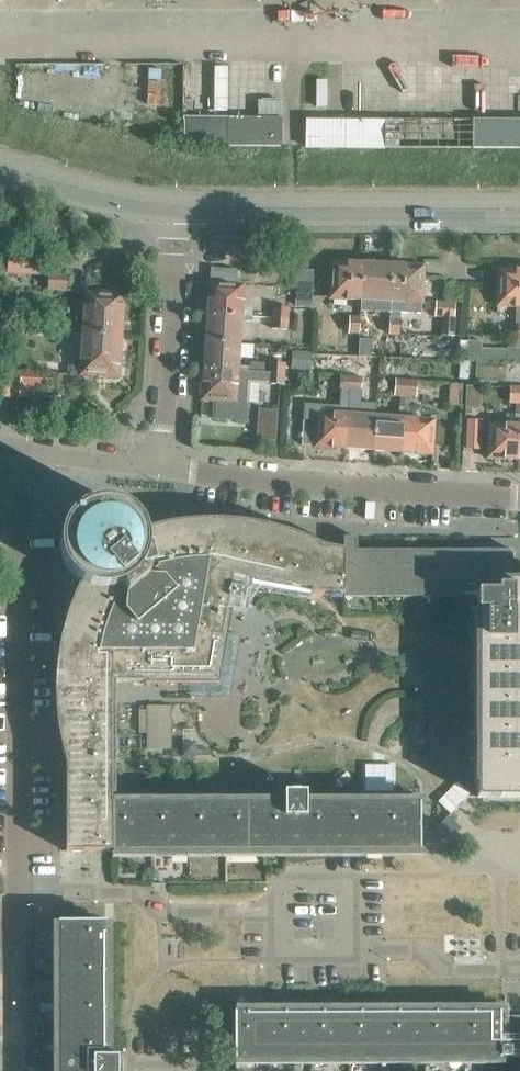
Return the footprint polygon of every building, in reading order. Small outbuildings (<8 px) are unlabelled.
[(228,118),(228,145),(280,146),(280,100),(257,100),(257,118),(228,118)] [(228,118),(184,118),(184,144),(184,145),(228,145),(228,118)] [(325,118),(305,118),(305,146),(385,147),(385,119),(325,118)] [(473,120),(385,119),(385,147),(473,148),(473,120)] [(473,148),(519,148),(519,120),(473,120),(473,148)] [(44,256),(14,254),(4,254),(3,272),(43,274),(44,256)] [(360,300),(362,263),(331,262),(329,299),(360,300)] [(362,263),(360,300),(360,311),(390,312),(391,312),(393,264),(362,263)] [(389,319),(391,319),(390,334),(400,334),(401,312),(421,313),(421,303),(422,303),(424,266),(393,264),(391,312),(390,312),(389,319)] [(209,282),(207,313),(251,317),(251,311),(242,311),(244,284),(235,284),(236,269),(211,267),(210,282),(209,282)] [(499,269),(497,306),(518,307),(516,348),(507,347),(507,348),(506,361),(519,362),(519,270),(499,269)] [(67,290),(68,275),(53,274),(52,288),(67,290)] [(312,280),(296,279),(295,305),(311,306),(312,280)] [(82,331),(125,334),(125,322),(124,316),(125,293),(85,290),(82,331)] [(272,318),(287,319),(288,307),(273,306),(272,318)] [(455,312),(443,311),(442,327),(453,329),(455,312)] [(251,317),(207,313),(205,341),(240,343),(242,320),(251,321),(251,317)] [(360,317),(350,317),(349,332),(360,332),(360,317)] [(272,318),(272,328),(286,329),(287,319),(272,318)] [(125,334),(82,331),(80,366),(72,365),(72,374),(71,374),(71,375),(121,378),(122,355),(124,349),(125,334)] [(359,339),(358,357),(371,357),(372,340),(359,339)] [(466,359),(506,361),(507,348),(480,346),(480,340),(467,339),(467,340),(459,340),(458,353),(466,353),(466,359)] [(239,366),(240,343),(205,341),(203,368),(248,371),(248,367),(239,366)] [(311,353),(292,352),(291,370),(310,372),(311,353)] [(269,362),(269,373),(283,374),(284,363),(269,362)] [(283,385),(283,374),(269,373),(248,371),(203,368),(201,399),(202,399),(201,411),(223,413),(224,401),(249,402),(250,382),(283,385)] [(12,370),(10,396),(10,397),(27,398),(28,386),(57,388),(58,373),(12,370)] [(308,373),(297,372),(297,383),(307,383),(308,373)] [(348,404),(349,392),(350,377),(340,377),(338,398),(344,404),(343,413),(318,411),(317,423),(305,422),(303,444),(315,445),(315,446),(345,448),(348,404)] [(349,392),(350,392),(360,393),(361,378),(350,377),(349,392)] [(399,417),(375,415),(373,450),(402,452),(406,381),(395,380),(394,395),(400,395),(399,417)] [(408,417),(409,408),(410,396),(416,397),(417,390),(443,393),(443,388),(434,387),(434,383),(406,381),(402,452),(432,454),(434,419),(408,417)] [(479,405),(480,383),(467,382),(465,405),(479,405)] [(509,387),(509,401),(515,402),(515,424),(488,423),(487,458),(517,459),(519,414),(519,396),(519,387),(509,387)] [(345,448),(373,450),(375,415),(353,414),(354,404),(348,404),(345,448)] [(277,442),(278,407),(258,406),(257,441),(277,442)] [(466,447),(480,448),(481,421),(467,420),(466,447)] [(111,851),(111,803),(111,798),(111,678),(144,677),(144,683),(218,683),(231,610),(225,609),(231,576),(309,590),(309,594),(343,594),(343,550),(323,546),(310,540),(298,535),(286,531),(279,529),(271,527),(262,525),(254,523),(246,522),(237,521),(229,520),(221,520),(213,520),(205,520),(197,520),(182,521),(142,514),(142,516),(143,516),(143,517),(138,518),(134,514),(133,513),(130,511),(127,509),(125,507),(122,505),(119,504),(115,503),(111,502),(107,502),(103,501),(99,501),(96,502),(92,503),(88,504),(84,505),(81,507),(78,509),(75,512),(72,514),(69,517),(67,520),(64,524),(63,527),(61,531),(60,535),(59,538),(59,542),(59,546),(59,550),(59,554),(60,558),(62,562),(63,565),(65,569),(66,571),(70,575),(67,580),(66,580),(66,579),(65,579),(65,619),(61,633),(59,641),(58,650),(57,659),(56,667),(55,676),(54,685),(54,694),(55,702),(55,711),(56,720),(57,728),(59,737),(60,742),(61,749),(65,763),(65,851),(111,851)] [(343,537),(343,550),(343,594),(403,593),(403,550),(356,550),(356,537),(343,537)] [(476,697),(519,697),(519,579),(512,579),(509,579),(509,551),(513,551),(513,550),(403,550),(403,593),(476,593),(476,609),(476,697)] [(245,590),(243,602),(251,603),(253,592),(245,590)] [(476,784),(476,797),(519,797),(519,697),(476,697),(476,784)] [(146,705),(146,733),(146,748),(171,748),(171,705),(146,705)] [(457,781),(437,801),(450,813),(469,793),(457,781)] [(283,803),(111,803),(111,851),(284,850),(284,856),(285,856),(285,850),(285,848),(304,848),(304,850),(420,850),(419,803),(306,803),(306,791),(299,791),(290,791),(283,791),(283,803)] [(461,828),(452,819),(448,815),(436,827),(449,840),(461,828)] [(58,921),(58,1070),(118,1070),(117,1056),(105,1056),(105,921),(58,921)] [(45,968),(45,960),(35,960),(35,968),(45,968)] [(500,1020),(500,1015),(500,1010),(234,1010),(234,1057),(500,1057),(500,1055),(519,1056),(519,1020),(500,1020)]
